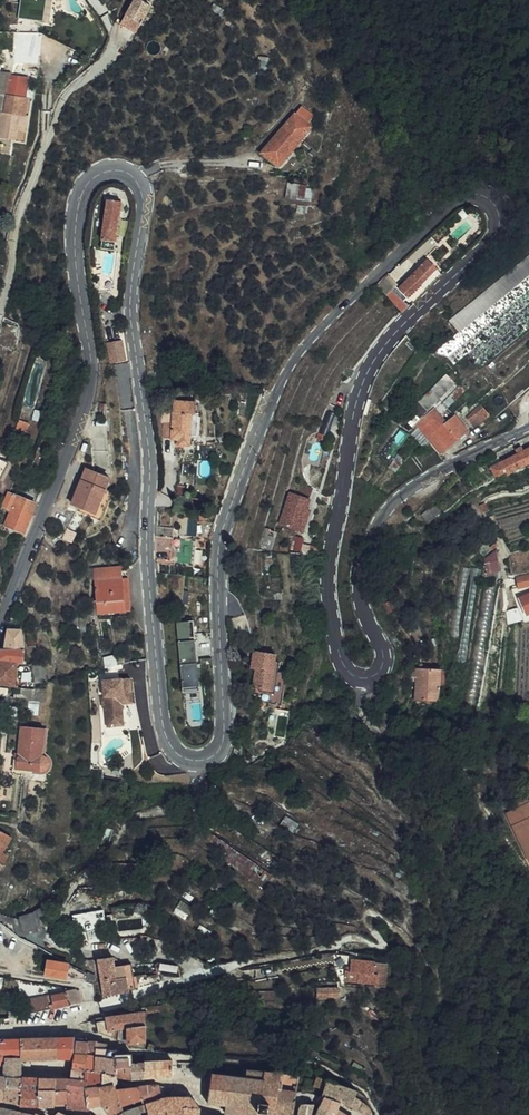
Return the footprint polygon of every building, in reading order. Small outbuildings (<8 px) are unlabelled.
[(22,19),(47,18),(47,0),(21,0),(22,19)] [(141,0),(139,0),(126,18),(142,30),(157,12),(141,0)] [(122,24),(137,37),(142,30),(126,18),(122,24)] [(12,72),(7,95),(26,99),(32,76),(12,72)] [(28,99),(26,99),(7,95),(6,95),(2,115),(0,115),(0,142),(11,144),(16,119),(24,120),(28,99)] [(298,108),(291,116),(303,126),(310,118),(298,108)] [(307,129),(303,126),(291,116),(283,127),(299,140),(307,129)] [(16,119),(11,144),(22,147),(27,121),(24,120),(16,119)] [(277,167),(299,140),(283,127),(262,155),(277,167)] [(298,189),(289,187),(286,200),(296,202),(298,189)] [(124,201),(110,199),(105,248),(118,250),(124,201)] [(437,262),(428,254),(419,262),(428,271),(437,262)] [(399,282),(407,290),(428,271),(419,262),(399,282)] [(396,283),(386,272),(378,280),(388,291),(396,283)] [(450,319),(460,331),(513,289),(504,277),(450,319)] [(394,285),(388,291),(404,308),(410,302),(394,285)] [(115,361),(123,360),(128,358),(127,339),(114,340),(115,361)] [(356,375),(359,379),(365,368),(360,368),(346,362),(342,369),(356,375)] [(449,378),(401,420),(410,430),(455,386),(449,378)] [(449,404),(465,391),(460,385),(444,399),(449,404)] [(180,441),(180,437),(195,437),(199,437),(199,413),(196,413),(196,402),(175,401),(174,423),(165,423),(164,438),(173,438),(174,441),(180,441)] [(491,415),(480,403),(466,420),(474,429),(491,415)] [(422,432),(428,439),(441,454),(467,431),(456,419),(447,426),(439,418),(447,411),(442,405),(417,427),(422,432)] [(422,432),(416,436),(422,443),(428,439),(422,432)] [(195,444),(195,437),(180,437),(180,441),(180,445),(195,444)] [(492,467),(497,477),(520,465),(521,468),(528,465),(528,448),(492,467)] [(109,479),(86,470),(71,505),(95,514),(109,479)] [(43,491),(22,483),(15,500),(7,497),(0,513),(0,531),(4,533),(5,530),(24,537),(43,491)] [(298,496),(308,501),(312,490),(302,486),(298,496)] [(298,496),(290,493),(279,523),(300,531),(308,511),(304,510),(308,501),(298,496)] [(155,539),(195,541),(196,531),(209,533),(213,516),(188,513),(187,530),(173,530),(173,521),(153,520),(155,539)] [(282,528),(271,524),(263,544),(274,549),(282,528)] [(195,541),(155,539),(156,552),(172,552),(172,559),(194,560),(195,541)] [(481,562),(487,584),(498,581),(492,559),(482,562),(481,562)] [(128,608),(124,565),(91,568),(95,611),(128,608)] [(516,578),(518,586),(528,583),(528,574),(516,578)] [(528,611),(528,595),(522,598),(521,595),(513,598),(515,603),(520,602),(526,612),(528,611)] [(528,620),(528,611),(526,612),(520,602),(515,603),(524,623),(528,620)] [(177,621),(179,638),(195,637),(193,619),(177,621)] [(194,639),(176,640),(181,691),(199,689),(194,639)] [(15,649),(8,648),(0,648),(0,661),(15,663),(19,664),(21,649),(15,649)] [(258,690),(255,703),(278,707),(284,676),(276,674),(278,664),(273,663),(274,656),(252,652),(249,670),(254,671),(251,689),(258,690)] [(15,663),(0,661),(0,683),(12,684),(15,663)] [(419,669),(420,677),(420,694),(415,697),(415,702),(437,701),(435,684),(438,684),(437,668),(419,669)] [(420,677),(419,669),(409,669),(410,678),(414,678),(420,677)] [(103,728),(120,726),(119,703),(118,695),(130,694),(127,678),(99,681),(103,728)] [(119,703),(131,702),(130,694),(118,695),(119,703)] [(394,713),(387,724),(398,732),(406,721),(394,713)] [(48,757),(46,756),(44,756),(47,729),(23,726),(21,751),(18,751),(16,768),(43,773),(44,772),(46,772),(48,770),(49,769),(50,767),(51,765),(51,763),(50,761),(49,759),(48,757)] [(528,745),(526,744),(525,745),(523,745),(521,746),(520,747),(520,750),(521,753),(522,755),(524,756),(525,757),(527,756),(528,755),(528,745)] [(528,771),(528,759),(519,762),(523,773),(528,771)] [(2,784),(0,795),(0,798),(11,800),(13,785),(2,784)] [(517,806),(520,812),(525,809),(528,807),(527,804),(525,801),(517,806)] [(528,807),(525,809),(520,812),(506,819),(528,862),(528,807)] [(0,830),(0,862),(14,838),(0,830)] [(278,868),(197,847),(194,861),(275,882),(278,868)] [(76,930),(108,923),(104,908),(73,915),(76,930)] [(20,916),(27,933),(43,926),(37,910),(20,916)] [(133,976),(125,978),(123,965),(113,967),(111,957),(96,959),(97,961),(81,962),(82,969),(94,973),(99,973),(100,981),(122,978),(125,993),(135,991),(135,988),(181,978),(178,968),(157,964),(159,973),(146,976),(146,974),(133,976)] [(66,978),(67,965),(65,965),(46,961),(45,975),(66,978)] [(123,965),(125,978),(133,976),(130,963),(123,965)] [(380,964),(356,963),(356,970),(355,974),(352,974),(352,985),(384,986),(384,976),(380,976),(380,964)] [(384,988),(393,988),(393,964),(380,964),(380,976),(384,976),(384,986),(384,988)] [(100,981),(102,997),(125,993),(122,978),(100,981)] [(26,1013),(83,1002),(81,991),(78,992),(77,989),(66,991),(66,993),(51,996),(51,994),(23,1000),(26,1013)] [(344,991),(323,993),(324,1003),(345,1000),(344,991)] [(281,995),(267,996),(268,1004),(282,1003),(281,995)] [(162,1017),(161,1011),(160,1006),(160,1004),(145,1008),(147,1020),(162,1017)] [(147,1020),(145,1008),(128,1011),(131,1027),(147,1023),(147,1021),(147,1020)] [(119,1013),(123,1028),(131,1027),(128,1011),(119,1013)] [(117,1030),(120,1029),(123,1028),(119,1013),(109,1016),(112,1028),(104,1029),(103,1031),(103,1033),(115,1038),(117,1030)] [(100,1031),(103,1031),(104,1029),(112,1028),(109,1016),(97,1018),(100,1031)] [(131,1027),(123,1028),(120,1029),(119,1039),(130,1043),(145,1039),(147,1027),(147,1023),(131,1027)] [(57,1058),(72,1058),(74,1039),(57,1040),(57,1058)] [(130,1043),(130,1044),(144,1048),(145,1040),(145,1039),(130,1043)] [(23,1041),(24,1057),(24,1059),(57,1058),(57,1040),(23,1041)] [(145,1040),(144,1048),(153,1050),(154,1042),(145,1040)] [(9,1058),(24,1057),(23,1041),(3,1042),(3,1048),(2,1048),(3,1066),(8,1066),(8,1064),(9,1064),(9,1058)] [(89,1056),(90,1043),(78,1042),(77,1048),(77,1055),(89,1056)] [(89,1056),(88,1072),(98,1073),(98,1060),(98,1049),(108,1049),(108,1045),(108,1044),(95,1043),(90,1042),(90,1043),(89,1056)] [(98,1060),(103,1060),(108,1060),(114,1060),(117,1060),(117,1053),(118,1050),(108,1049),(98,1049),(98,1060)] [(124,1053),(117,1053),(117,1060),(118,1076),(132,1078),(132,1060),(132,1053),(124,1053)] [(75,1070),(88,1072),(89,1056),(77,1055),(76,1059),(76,1066),(74,1066),(74,1070),(75,1070)] [(8,1064),(8,1066),(8,1072),(8,1077),(25,1077),(25,1072),(24,1062),(24,1059),(24,1057),(9,1058),(9,1064),(8,1064)] [(146,1058),(145,1060),(146,1077),(174,1075),(174,1061),(174,1059),(146,1058)] [(103,1073),(105,1074),(105,1077),(105,1081),(118,1082),(118,1078),(118,1076),(117,1060),(114,1060),(114,1075),(108,1074),(108,1060),(103,1060),(103,1073)] [(132,1060),(132,1078),(146,1077),(145,1060),(132,1060)] [(269,1112),(273,1082),(281,1083),(282,1071),(248,1067),(247,1076),(213,1071),(210,1102),(227,1104),(226,1111),(252,1114),(268,1114),(269,1112)] [(121,1101),(119,1090),(118,1086),(105,1087),(105,1081),(88,1079),(88,1075),(88,1072),(75,1070),(75,1074),(74,1079),(81,1079),(80,1093),(92,1094),(94,1105),(96,1105),(107,1106),(108,1104),(121,1101)] [(103,1073),(98,1073),(88,1072),(88,1075),(88,1079),(105,1081),(105,1077),(105,1074),(103,1073)] [(335,1097),(338,1082),(326,1078),(317,1075),(316,1084),(324,1087),(323,1093),(323,1094),(325,1095),(335,1097)] [(8,1090),(8,1077),(0,1077),(0,1090),(8,1090)] [(8,1090),(9,1099),(26,1102),(25,1077),(8,1077),(8,1090)] [(43,1077),(25,1077),(26,1102),(26,1104),(43,1105),(43,1092),(43,1077)] [(58,1092),(58,1078),(48,1078),(47,1092),(58,1092)] [(71,1093),(72,1078),(68,1078),(58,1078),(58,1092),(71,1093)] [(72,1078),(71,1093),(80,1093),(81,1079),(74,1079),(72,1078)] [(269,1112),(285,1114),(293,1114),(297,1090),(284,1087),(284,1083),(281,1083),(273,1082),(269,1112)] [(369,1112),(374,1109),(374,1108),(366,1097),(357,1093),(358,1088),(338,1082),(335,1097),(341,1099),(346,1101),(348,1103),(353,1106),(355,1105),(357,1107),(369,1112)] [(137,1085),(141,1103),(143,1107),(161,1102),(161,1097),(159,1085),(148,1083),(137,1085)] [(141,1103),(137,1085),(119,1090),(121,1101),(125,1114),(141,1103)] [(1,1100),(9,1099),(8,1090),(0,1090),(0,1099),(1,1100)] [(48,1103),(57,1104),(58,1092),(47,1092),(43,1092),(43,1105),(47,1105),(48,1103)] [(58,1092),(57,1104),(62,1104),(70,1103),(71,1093),(58,1092)] [(92,1094),(80,1093),(71,1093),(70,1103),(70,1106),(93,1109),(94,1105),(92,1094)] [(166,1096),(161,1097),(161,1102),(143,1107),(144,1114),(162,1114),(170,1114),(171,1105),(172,1094),(166,1096)] [(171,1105),(177,1106),(176,1114),(201,1114),(202,1107),(199,1103),(194,1095),(172,1094),(171,1105)] [(323,1102),(328,1104),(339,1108),(341,1099),(335,1097),(325,1095),(323,1102)] [(108,1106),(114,1114),(123,1114),(125,1114),(121,1101),(108,1104),(107,1106),(108,1106)] [(300,1103),(297,1114),(307,1114),(308,1113),(310,1113),(314,1102),(300,1103)] [(324,1114),(328,1104),(323,1102),(320,1102),(316,1113),(324,1114)] [(143,1107),(141,1103),(125,1114),(123,1114),(144,1114),(143,1107)] [(316,1114),(336,1114),(339,1108),(328,1104),(324,1114),(316,1113),(316,1114)] [(38,1114),(2,1107),(0,1109),(0,1114),(38,1114)]
